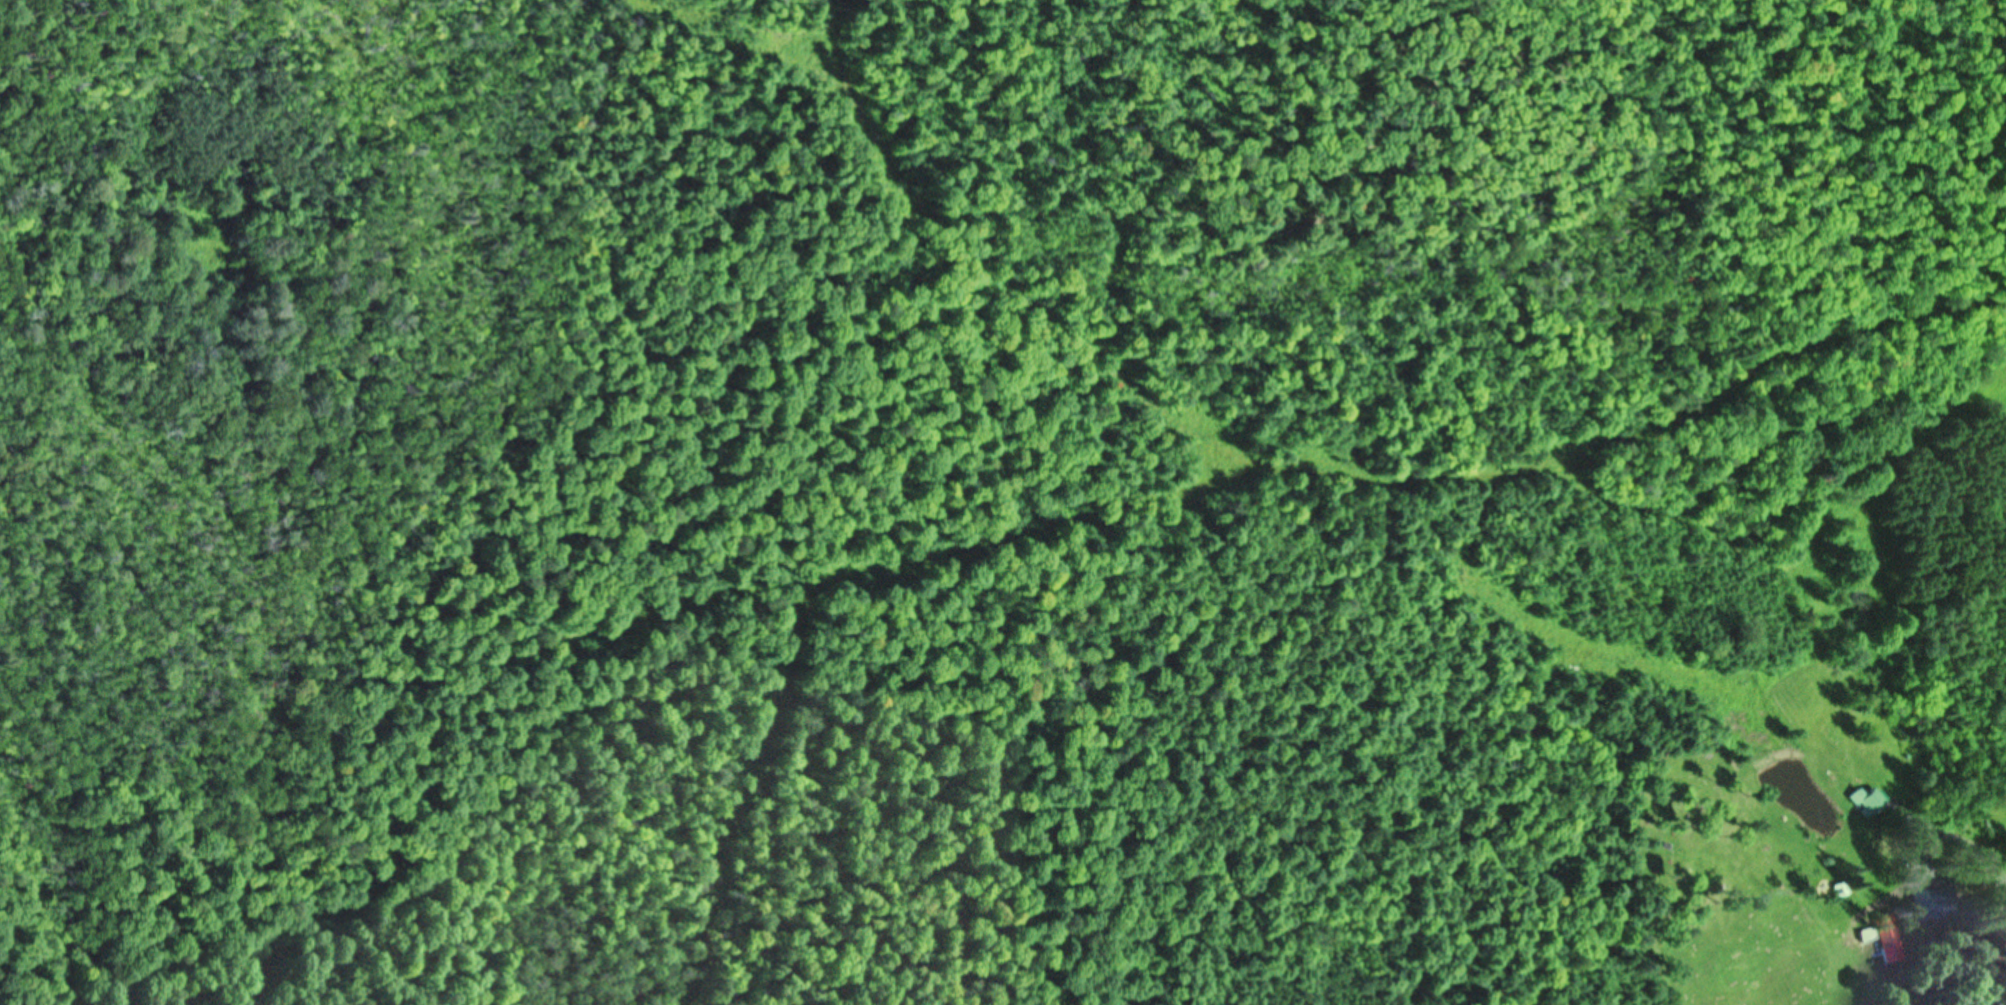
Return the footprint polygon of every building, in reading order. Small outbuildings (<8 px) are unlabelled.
[(1871,822),(1891,803),(1878,789),(1868,799),(1860,790),(1850,801),(1871,822)] [(1920,924),(1960,919),(1957,889),(1916,895),(1920,924)] [(1884,951),(1902,948),(1896,916),(1878,920),(1884,951)]
